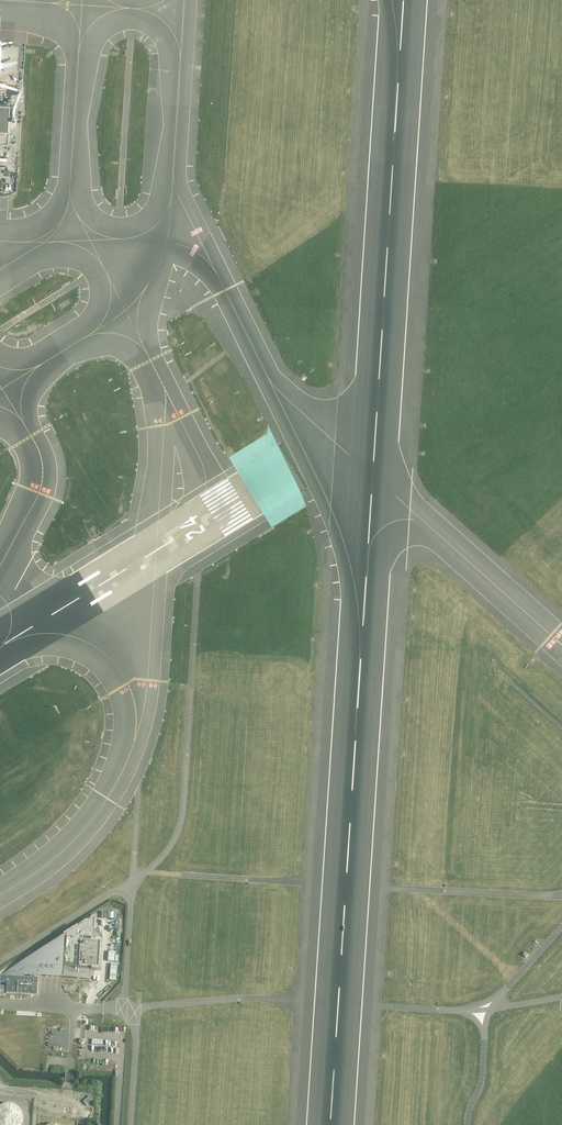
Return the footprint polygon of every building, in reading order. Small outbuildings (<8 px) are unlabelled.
[(7,129),(9,103),(0,103),(0,129),(7,129)] [(93,939),(94,917),(70,932),(36,953),(2,974),(30,976),(35,976),(63,978),(91,980),(91,969),(101,970),(103,939),(93,939)] [(37,995),(39,977),(35,977),(35,976),(30,976),(30,977),(0,975),(0,979),(0,982),(6,982),(7,982),(6,993),(17,994),(19,994),(31,994),(37,995)] [(87,1106),(93,1100),(89,1096),(83,1102),(87,1106)] [(23,1117),(22,1115),(22,1112),(20,1110),(19,1108),(17,1106),(15,1105),(12,1104),(10,1104),(7,1104),(5,1104),(2,1106),(0,1107),(0,1124),(20,1124),(22,1122),(22,1120),(23,1117)]
